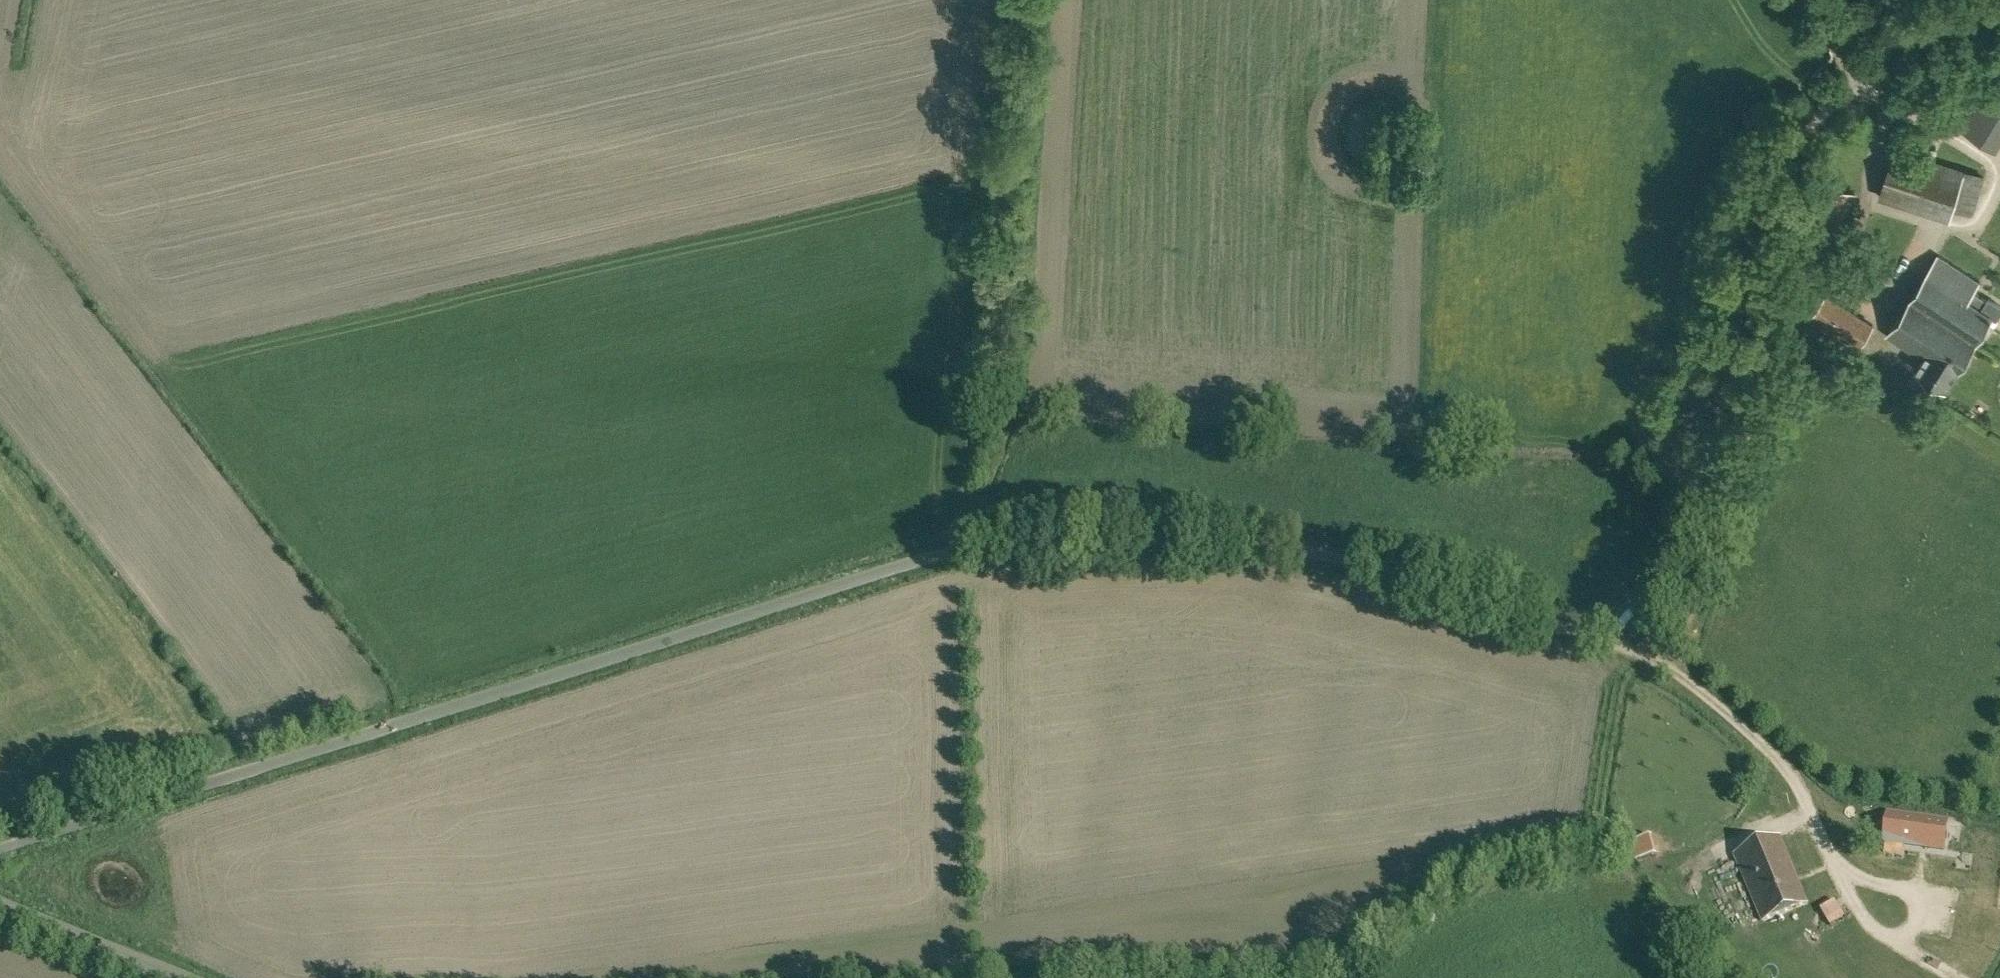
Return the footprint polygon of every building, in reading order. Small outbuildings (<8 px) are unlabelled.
[(1837,242),(1856,193),(1808,175),(1787,223),(1837,242)] [(1887,335),(1922,360),(1916,370),(1947,391),(1991,317),(1998,320),(1999,316),(1999,304),(1989,297),(1982,309),(1968,299),(1979,282),(1938,255),(1887,335)] [(1809,320),(1859,352),(1874,324),(1827,293),(1809,320)] [(1889,815),(1885,844),(1947,853),(1951,824),(1889,815)] [(1774,838),(1753,872),(1793,895),(1803,878),(1814,884),(1824,867),(1774,838)] [(1835,900),(1821,908),(1830,924),(1844,916),(1835,900)]
